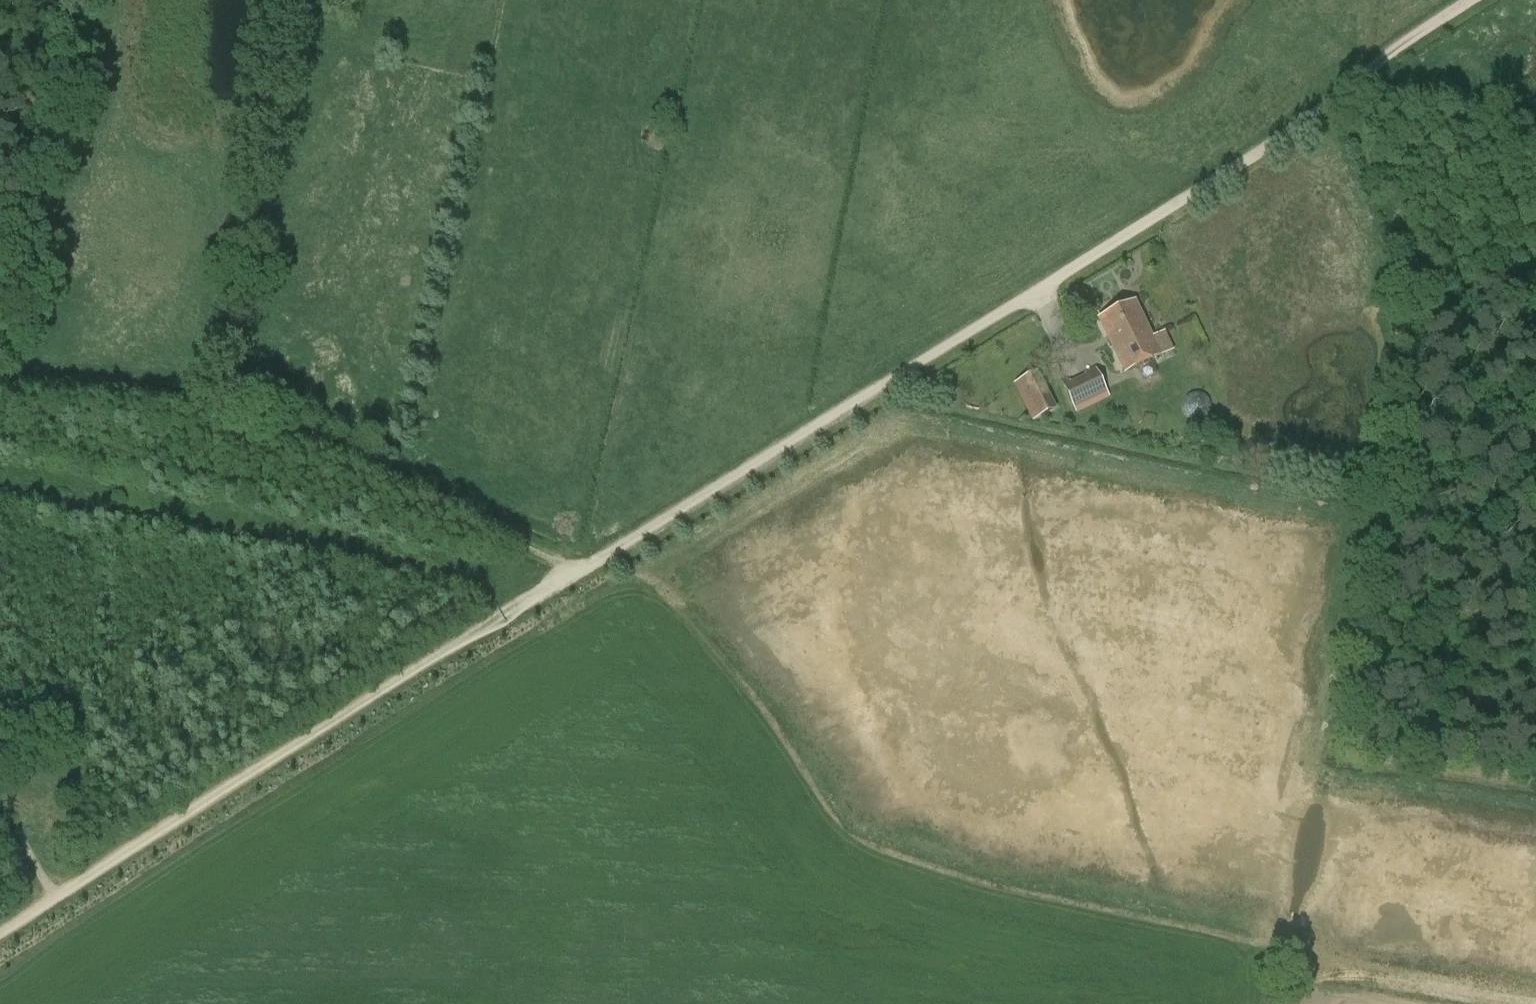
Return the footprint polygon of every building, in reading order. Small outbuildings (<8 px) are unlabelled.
[(1154,337),(1137,302),(1099,320),(1124,373),(1173,349),(1165,331),(1154,337)] [(1063,386),(1074,408),(1108,393),(1096,368),(1084,373),(1085,375),(1063,386)] [(1057,409),(1038,372),(1014,384),(1033,422),(1057,409)]
